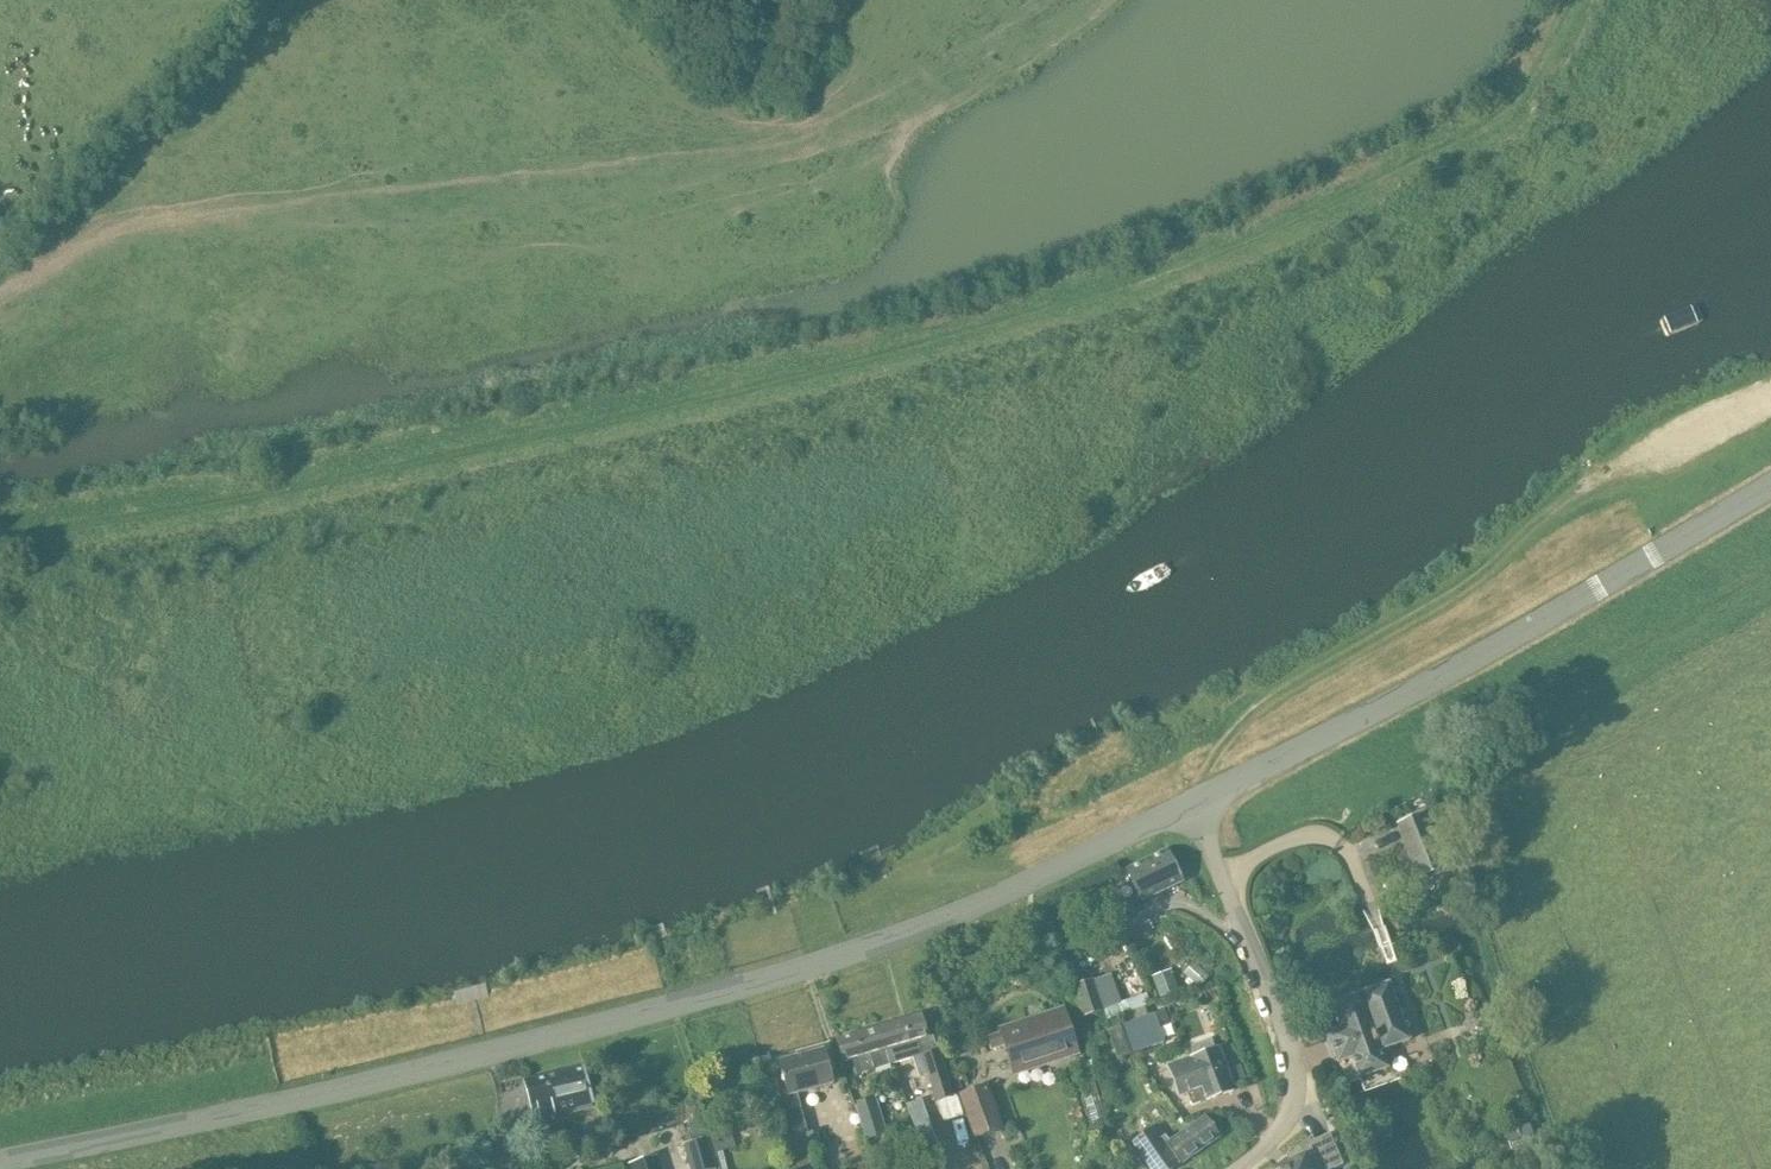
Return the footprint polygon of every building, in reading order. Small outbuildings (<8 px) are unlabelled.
[(1424,813),(1396,824),(1418,879),(1446,868),(1424,813)] [(1182,882),(1166,849),(1126,869),(1136,890),(1141,902),(1158,893),(1182,882)] [(1080,1015),(1120,1004),(1112,975),(1072,986),(1080,1015)] [(1409,1040),(1389,983),(1332,1004),(1341,1030),(1328,1034),(1339,1063),(1352,1058),(1360,1079),(1388,1069),(1382,1050),(1409,1040)] [(886,1048),(893,1064),(921,1056),(936,1102),(953,1097),(932,1028),(926,1029),(921,1013),(881,1025),(886,1048)] [(1135,1052),(1165,1042),(1155,1013),(1126,1023),(1135,1052)] [(1001,1030),(1002,1032),(989,1037),(992,1047),(1005,1043),(1014,1070),(1052,1057),(1053,1060),(1077,1053),(1067,1022),(1045,1029),(1041,1017),(1001,1030)] [(1118,1058),(1135,1052),(1126,1023),(1108,1029),(1118,1058)] [(858,1074),(893,1064),(886,1048),(881,1025),(836,1039),(843,1062),(852,1059),(858,1074)] [(1178,1098),(1188,1094),(1193,1106),(1235,1090),(1219,1048),(1215,1050),(1211,1039),(1191,1047),(1195,1057),(1177,1064),(1168,1067),(1178,1098)] [(807,1133),(797,1094),(833,1084),(824,1049),(778,1061),(788,1096),(789,1101),(772,1105),(785,1157),(823,1147),(818,1130),(807,1133)] [(1098,1092),(1101,1091),(1092,1060),(1073,1066),(1083,1100),(1099,1095),(1098,1092)] [(535,1117),(594,1101),(584,1064),(525,1080),(535,1117)] [(972,1141),(1004,1129),(988,1084),(956,1096),(972,1141)] [(866,1141),(886,1135),(876,1099),(855,1105),(866,1141)] [(925,1156),(938,1151),(926,1115),(912,1120),(925,1156)] [(1132,1142),(1150,1168),(1172,1168),(1218,1137),(1205,1117),(1170,1141),(1158,1124),(1132,1142)] [(1312,1137),(1286,1157),(1289,1165),(1279,1168),(1333,1168),(1343,1165),(1330,1134),(1314,1141),(1312,1137)] [(684,1145),(690,1168),(709,1168),(715,1167),(708,1139),(684,1145)] [(627,1165),(629,1168),(661,1168),(657,1155),(627,1165)]
